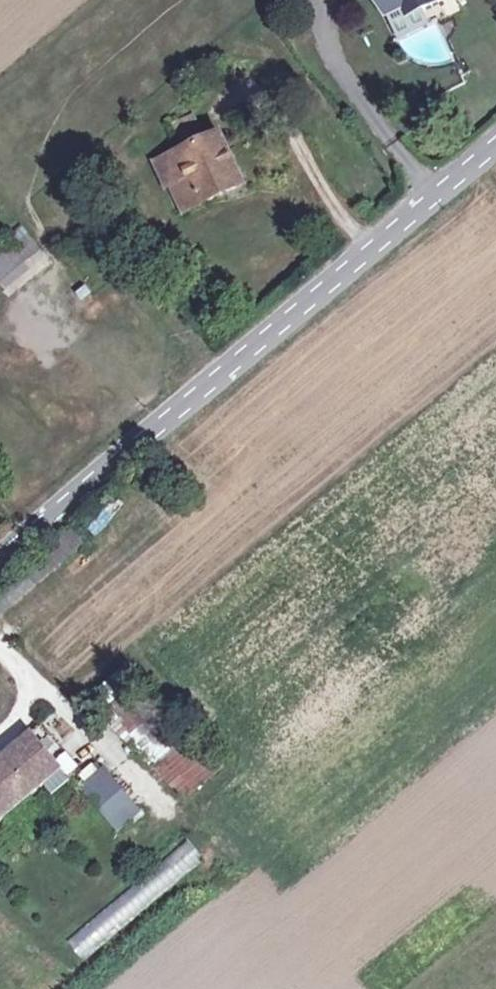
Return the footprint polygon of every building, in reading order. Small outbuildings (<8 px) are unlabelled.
[(388,17),(407,7),(421,0),(380,0),(388,17)] [(407,7),(411,16),(426,8),(422,0),(421,0),(407,7)] [(221,134),(179,153),(191,177),(175,185),(186,211),(195,207),(192,201),(242,177),(221,134)] [(191,177),(179,153),(157,164),(168,188),(175,185),(191,177)] [(192,201),(195,207),(245,183),(242,177),(192,201)] [(29,242),(0,265),(0,281),(4,286),(41,256),(29,242)] [(93,703),(187,796),(221,768),(193,741),(190,744),(129,684),(141,674),(135,668),(93,703)] [(62,765),(33,733),(0,762),(0,818),(62,765)] [(110,775),(90,790),(119,828),(140,813),(110,775)] [(167,857),(175,873),(202,859),(193,843),(167,857)] [(92,926),(71,939),(80,954),(101,940),(92,926)]
